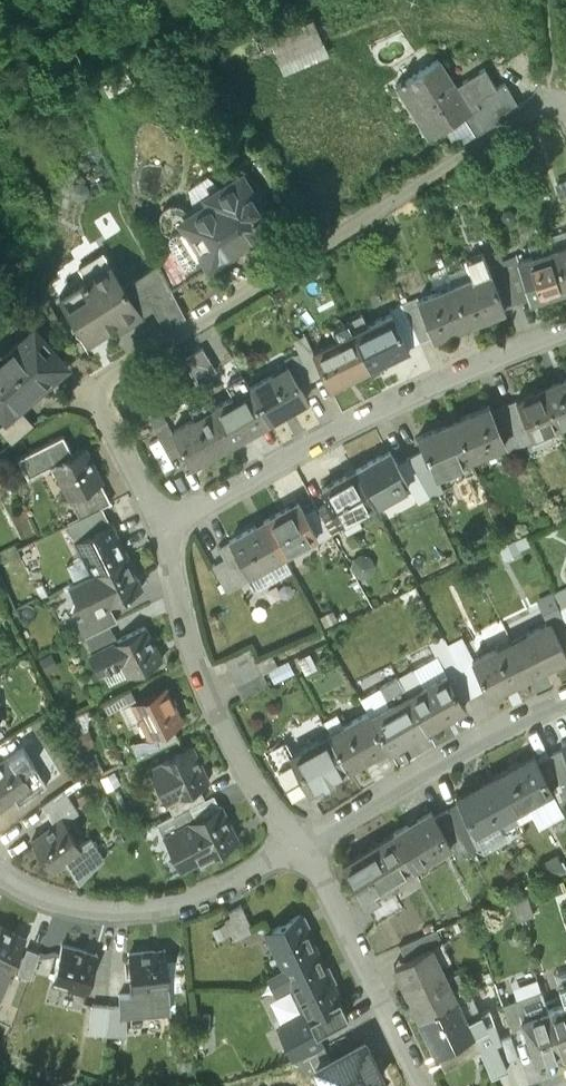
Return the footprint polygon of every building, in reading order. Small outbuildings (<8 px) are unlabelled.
[(282,49),(328,39),(322,13),(276,22),(282,49)] [(436,55),(394,82),(407,102),(413,98),(433,130),(461,112),(474,132),(517,105),(501,80),(495,84),(483,65),(462,78),(464,81),(456,86),(436,55)] [(239,167),(205,189),(209,194),(187,207),(180,211),(185,220),(191,229),(209,256),(264,222),(262,218),(264,214),(267,211),(239,167)] [(181,223),(185,220),(180,211),(187,207),(185,202),(181,199),(175,197),(170,197),(165,200),(161,204),(159,209),(159,214),(162,219),(166,223),(171,225),(176,225),(181,223)] [(191,229),(155,252),(156,254),(169,281),(209,256),(191,229)] [(554,245),(565,281),(565,241),(554,245)] [(106,258),(98,245),(76,259),(84,272),(59,287),(87,331),(116,314),(119,319),(139,307),(136,302),(150,293),(135,264),(118,273),(108,257),(106,258)] [(554,245),(518,256),(523,274),(529,293),(548,287),(549,288),(565,283),(565,281),(554,245)] [(498,248),(482,254),(487,267),(490,266),(497,285),(509,280),(500,255),(498,248)] [(516,249),(500,255),(509,280),(523,274),(518,256),(516,249)] [(156,254),(135,264),(150,293),(158,309),(178,299),(169,281),(156,254)] [(487,267),(452,280),(467,316),(486,309),(487,310),(504,304),(497,285),(490,266),(487,267)] [(418,293),(417,294),(431,330),(450,322),(451,324),(467,317),(467,316),(452,280),(418,293)] [(417,290),(402,297),(418,335),(431,330),(417,294),(418,293),(417,290)] [(418,335),(402,297),(389,303),(391,308),(407,341),(418,335)] [(391,308),(366,320),(367,322),(352,329),(368,362),(393,349),(392,347),(407,341),(391,308)] [(346,316),(330,323),(335,334),(313,345),(323,367),(328,378),(343,371),(344,373),(368,362),(352,329),(346,316)] [(0,349),(0,407),(4,411),(18,399),(18,398),(45,374),(47,377),(57,369),(40,350),(51,340),(34,320),(0,349)] [(309,341),(301,324),(291,332),(297,344),(310,372),(310,373),(323,367),(313,345),(310,340),(309,341)] [(201,340),(182,352),(195,375),(215,363),(201,340)] [(297,344),(284,351),(289,361),(299,378),(310,372),(297,344)] [(289,361),(274,369),(272,366),(248,380),(250,383),(266,413),(281,405),(282,407),(308,393),(299,378),(289,361)] [(248,380),(241,369),(226,378),(233,391),(210,402),(228,435),(241,427),(242,429),(267,414),(266,413),(250,383),(248,380)] [(543,383),(558,418),(565,415),(565,374),(543,383)] [(543,383),(515,395),(529,430),(542,425),(558,418),(543,383)] [(203,390),(187,399),(194,412),(171,425),(170,425),(181,445),(188,457),(203,448),(205,450),(229,437),(228,435),(210,402),(203,390)] [(515,395),(503,400),(520,439),(531,435),(515,395)] [(0,414),(0,422),(11,434),(33,415),(18,399),(4,411),(0,414)] [(503,400),(490,405),(503,437),(502,437),(505,446),(520,439),(503,400)] [(488,401),(469,409),(469,407),(452,414),(453,416),(468,451),(502,437),(503,437),(490,405),(488,401)] [(171,425),(161,406),(149,413),(169,451),(181,445),(170,425),(171,425)] [(453,416),(434,424),(433,422),(416,429),(422,444),(432,467),(433,466),(468,451),(453,416)] [(542,425),(529,430),(531,435),(534,441),(546,436),(542,425)] [(73,447),(64,429),(19,450),(28,469),(53,457),(69,490),(101,475),(85,441),(73,447)] [(432,467),(422,444),(409,450),(409,452),(428,491),(441,484),(433,466),(432,467)] [(389,447),(355,465),(373,498),(407,479),(396,459),(389,447)] [(428,491),(409,452),(396,459),(407,479),(416,497),(428,491)] [(355,465),(320,484),(327,496),(338,517),(373,498),(355,465)] [(101,475),(69,490),(79,510),(100,500),(110,494),(101,475)] [(327,496),(316,503),(329,527),(341,521),(338,517),(327,496)] [(297,498),(264,516),(282,548),(315,530),(304,509),(297,498)] [(79,510),(67,515),(76,533),(108,518),(100,500),(79,510)] [(316,503),(304,509),(315,530),(317,534),(329,527),(316,503)] [(282,548),(264,516),(229,535),(236,548),(249,572),(255,583),(290,564),(282,548)] [(108,518),(76,533),(85,551),(90,549),(97,564),(124,551),(108,518)] [(249,572),(236,548),(224,555),(237,579),(249,572)] [(97,564),(68,577),(74,590),(71,597),(78,598),(84,610),(110,597),(140,583),(124,551),(97,564)] [(84,610),(77,613),(85,630),(109,618),(118,614),(110,597),(84,610)] [(335,602),(316,611),(323,624),(341,615),(335,602)] [(550,622),(564,648),(565,648),(565,621),(564,617),(550,622)] [(109,618),(85,630),(91,643),(115,631),(109,618)] [(524,632),(525,634),(512,641),(527,675),(551,663),(550,662),(565,654),(565,653),(564,648),(550,622),(549,620),(524,632)] [(143,622),(91,648),(100,666),(120,656),(127,670),(159,655),(143,622)] [(473,658),(462,635),(446,643),(473,693),(485,687),(470,660),(473,658)] [(512,641),(498,648),(497,646),(473,658),(470,660),(485,687),(488,693),(503,685),(503,687),(527,675),(512,641)] [(473,693),(446,643),(435,648),(447,672),(447,673),(461,699),(473,693)] [(52,646),(39,652),(47,668),(60,662),(52,646)] [(255,656),(230,668),(236,680),(260,669),(255,656)] [(260,669),(236,680),(241,694),(266,683),(260,669)] [(447,672),(423,686),(413,669),(398,678),(408,696),(426,728),(450,714),(449,712),(463,704),(461,699),(447,673),(447,672)] [(163,684),(135,697),(143,713),(139,714),(147,731),(148,732),(170,721),(179,717),(163,684)] [(129,685),(103,699),(107,708),(134,694),(129,685)] [(408,696),(395,703),(394,702),(369,715),(385,743),(387,747),(402,739),(402,741),(426,728),(408,696)] [(367,712),(343,725),(344,726),(330,734),(348,765),(371,753),(370,751),(385,743),(369,715),(367,712)] [(147,731),(138,735),(137,734),(129,738),(137,755),(177,734),(170,721),(148,732),(147,731)] [(0,740),(0,755),(2,758),(9,753),(21,745),(13,732),(0,740)] [(292,752),(291,752),(293,757),(276,766),(290,791),(307,782),(309,784),(323,777),(324,778),(348,765),(330,734),(316,741),(315,739),(292,752)] [(286,740),(265,750),(290,796),(309,786),(309,784),(307,782),(290,791),(276,766),(293,757),(291,752),(292,752),(286,740)] [(190,743),(150,764),(167,796),(197,781),(207,775),(190,743)] [(113,745),(100,751),(98,753),(107,770),(116,766),(122,762),(113,745)] [(564,745),(549,750),(561,777),(565,775),(565,751),(564,745)] [(549,750),(536,756),(551,787),(550,788),(560,805),(565,803),(565,787),(561,777),(549,750)] [(0,759),(0,801),(14,792),(12,788),(26,779),(9,753),(2,758),(0,759)] [(535,754),(520,761),(519,760),(494,773),(511,804),(526,797),(527,799),(550,788),(551,787),(536,756),(535,754)] [(107,770),(101,773),(100,773),(100,774),(101,774),(107,787),(123,779),(116,766),(107,770)] [(494,773),(470,785),(470,787),(455,794),(457,798),(473,827),(473,826),(498,814),(497,811),(511,804),(494,773)] [(197,781),(167,796),(173,808),(189,801),(204,793),(197,781)] [(62,787),(42,800),(49,810),(68,798),(62,787)] [(473,827),(457,798),(446,804),(468,845),(480,839),(473,826),(473,827)] [(173,808),(157,816),(164,829),(195,814),(189,801),(173,808)] [(195,814),(164,829),(179,860),(234,833),(219,802),(195,814)] [(468,845),(446,804),(433,811),(449,840),(452,838),(459,851),(468,846),(468,845)] [(433,811),(432,808),(417,816),(416,815),(393,828),(411,860),(424,853),(449,840),(433,811)] [(62,814),(32,833),(50,863),(65,853),(78,873),(100,852),(88,832),(77,839),(62,814)] [(393,828),(371,841),(371,842),(343,859),(352,875),(350,876),(362,898),(364,897),(380,888),(379,887),(376,882),(398,869),(397,867),(411,860),(393,828)] [(554,846),(536,855),(546,873),(563,864),(554,846)] [(390,881),(379,887),(380,888),(364,897),(375,917),(402,902),(390,881)] [(243,895),(224,904),(235,927),(254,918),(243,895)] [(298,910),(267,925),(275,943),(280,941),(287,954),(314,942),(298,910)] [(0,913),(0,953),(6,956),(22,925),(0,913)] [(434,921),(397,935),(405,950),(410,948),(439,934),(434,921)] [(24,933),(15,956),(27,961),(36,938),(24,933)] [(95,944),(60,934),(51,964),(66,968),(64,972),(85,978),(95,944)] [(439,934),(410,948),(418,965),(400,974),(417,1008),(464,984),(465,984),(455,964),(442,970),(437,958),(448,952),(439,934)] [(163,940),(128,943),(131,980),(118,981),(119,992),(119,996),(119,1002),(168,998),(163,940)] [(314,942),(287,954),(294,970),(289,972),(304,1002),(306,1000),(309,1006),(338,992),(314,942)] [(561,982),(565,996),(546,1003),(560,1043),(565,1040),(565,980),(561,982)] [(546,1003),(539,981),(519,989),(526,1010),(521,1012),(523,1016),(535,1051),(560,1043),(546,1003)] [(464,984),(417,1008),(434,1042),(467,1026),(469,1025),(468,1023),(463,1012),(475,1006),(464,984)] [(106,990),(94,989),(91,1015),(103,1016),(106,990)] [(519,989),(500,995),(509,1021),(523,1016),(521,1012),(526,1010),(519,989)] [(119,992),(106,990),(103,1016),(117,1017),(119,1002),(119,996),(119,992)] [(304,1002),(283,1011),(289,1022),(285,1024),(294,1043),(314,1035),(322,1032),(317,1021),(345,1007),(338,992),(309,1006),(306,1000),(304,1002)] [(491,1012),(468,1023),(469,1025),(467,1026),(475,1040),(488,1065),(505,1060),(497,1034),(502,1031),(491,1012)] [(467,1026),(434,1042),(443,1056),(475,1040),(467,1026)] [(315,1053),(331,1085),(340,1085),(380,1066),(363,1030),(315,1053)]
